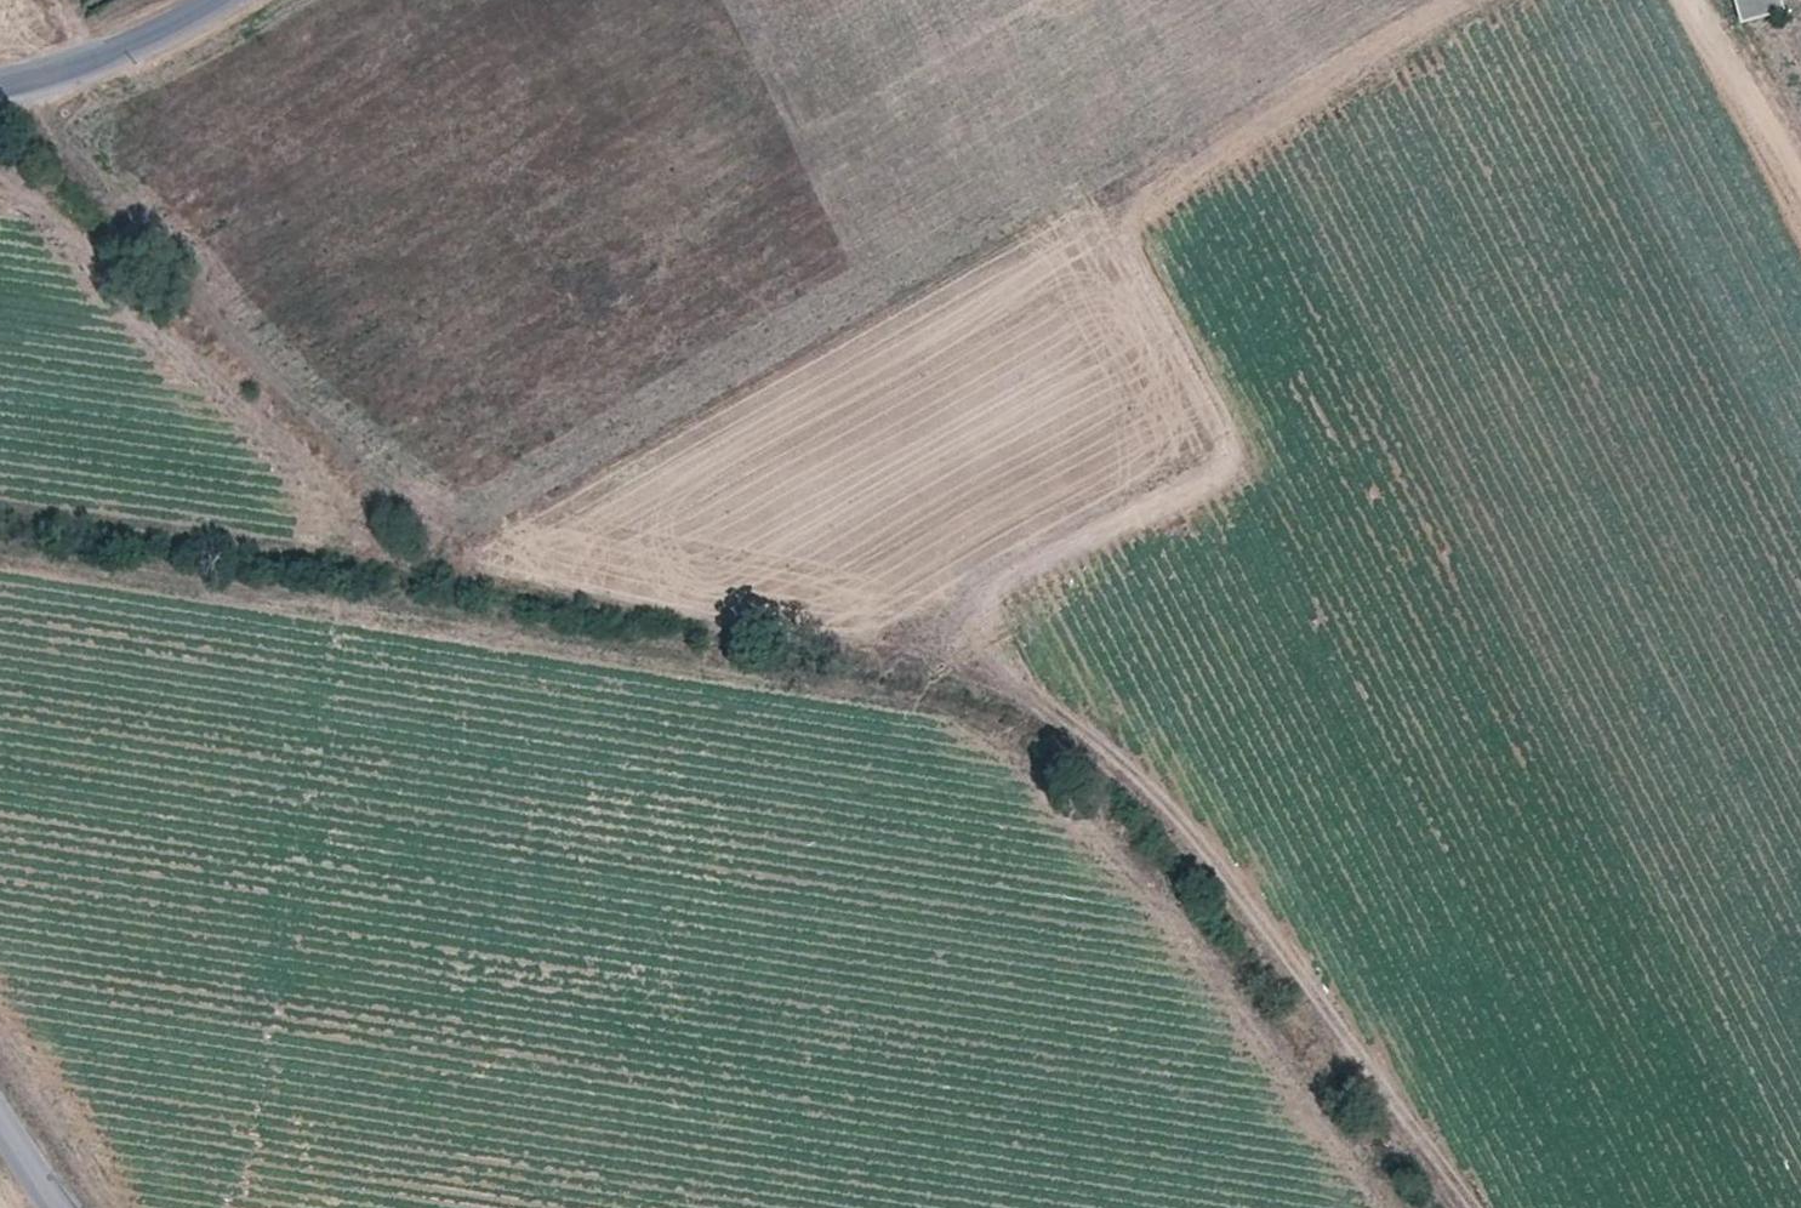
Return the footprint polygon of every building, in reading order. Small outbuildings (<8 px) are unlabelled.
[(1785,0),(1739,0),(1745,22),(1788,10),(1785,0)] [(1673,278),(1613,304),(1619,319),(1679,293),(1673,278)]
